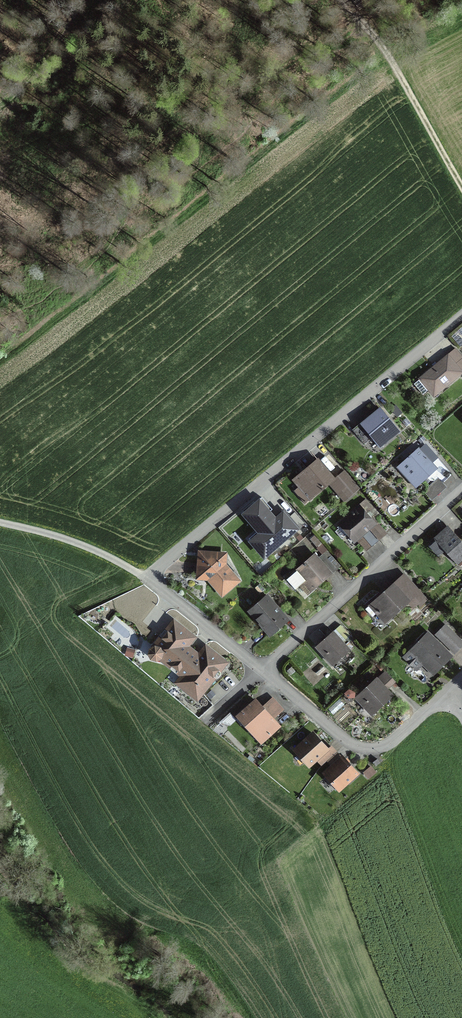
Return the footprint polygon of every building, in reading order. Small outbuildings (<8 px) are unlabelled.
[(456,349),(414,384),(423,394),(428,390),(434,396),(461,373),(461,356),(456,349)] [(370,436),(380,448),(399,432),(380,409),(354,430),(363,442),(370,436)] [(434,481),(438,477),(442,482),(451,474),(435,456),(434,457),(424,446),(419,451),(417,449),(398,466),(406,475),(408,473),(419,484),(427,477),(430,480),(434,481)] [(305,504),(312,498),(311,497),(329,483),(343,500),(357,487),(343,471),(334,479),(318,460),(307,469),(307,472),(296,481),(300,486),(294,491),(305,504)] [(262,497),(244,513),(265,537),(255,545),(264,556),(298,527),(285,513),(275,521),(268,513),(272,509),(262,497)] [(341,523),(343,525),(335,531),(342,539),(349,532),(366,550),(384,534),(366,515),(373,508),(366,500),(341,523)] [(439,555),(444,550),(457,565),(461,560),(461,541),(448,525),(433,538),(436,542),(431,546),(439,555)] [(325,553),(319,559),(315,554),(287,579),(295,589),(301,585),(307,592),(317,582),(319,584),(338,567),(325,553)] [(203,573),(222,594),(238,581),(224,565),(225,559),(199,557),(198,573),(203,573)] [(411,604),(422,594),(404,575),(367,608),(367,611),(372,616),(378,612),(386,621),(408,601),(411,604)] [(267,597),(250,611),(270,634),(287,619),(267,597)] [(219,670),(225,663),(207,648),(199,659),(183,647),(192,636),(174,622),(155,646),(150,649),(149,654),(151,658),(156,660),(161,657),(189,680),(183,687),(197,698),(213,677),(218,678),(220,674),(219,670)] [(342,642),(350,635),(340,625),(316,646),(333,665),(349,650),(342,642)] [(436,635),(453,652),(461,643),(461,641),(446,625),(436,635)] [(425,662),(436,672),(451,657),(427,633),(403,657),(417,670),(425,662)] [(376,680),(357,698),(364,705),(366,703),(373,711),(390,695),(376,680)] [(262,707),(273,719),(284,710),(272,697),(262,707)] [(252,732),(261,741),(278,725),(273,719),(262,707),(256,701),(250,706),(245,701),(237,708),(256,729),(252,732)] [(295,750),(309,765),(327,749),(313,734),(295,750)] [(343,757),(325,774),(339,789),(357,773),(343,757)] [(371,768),(365,773),(369,777),(375,773),(371,768)]
